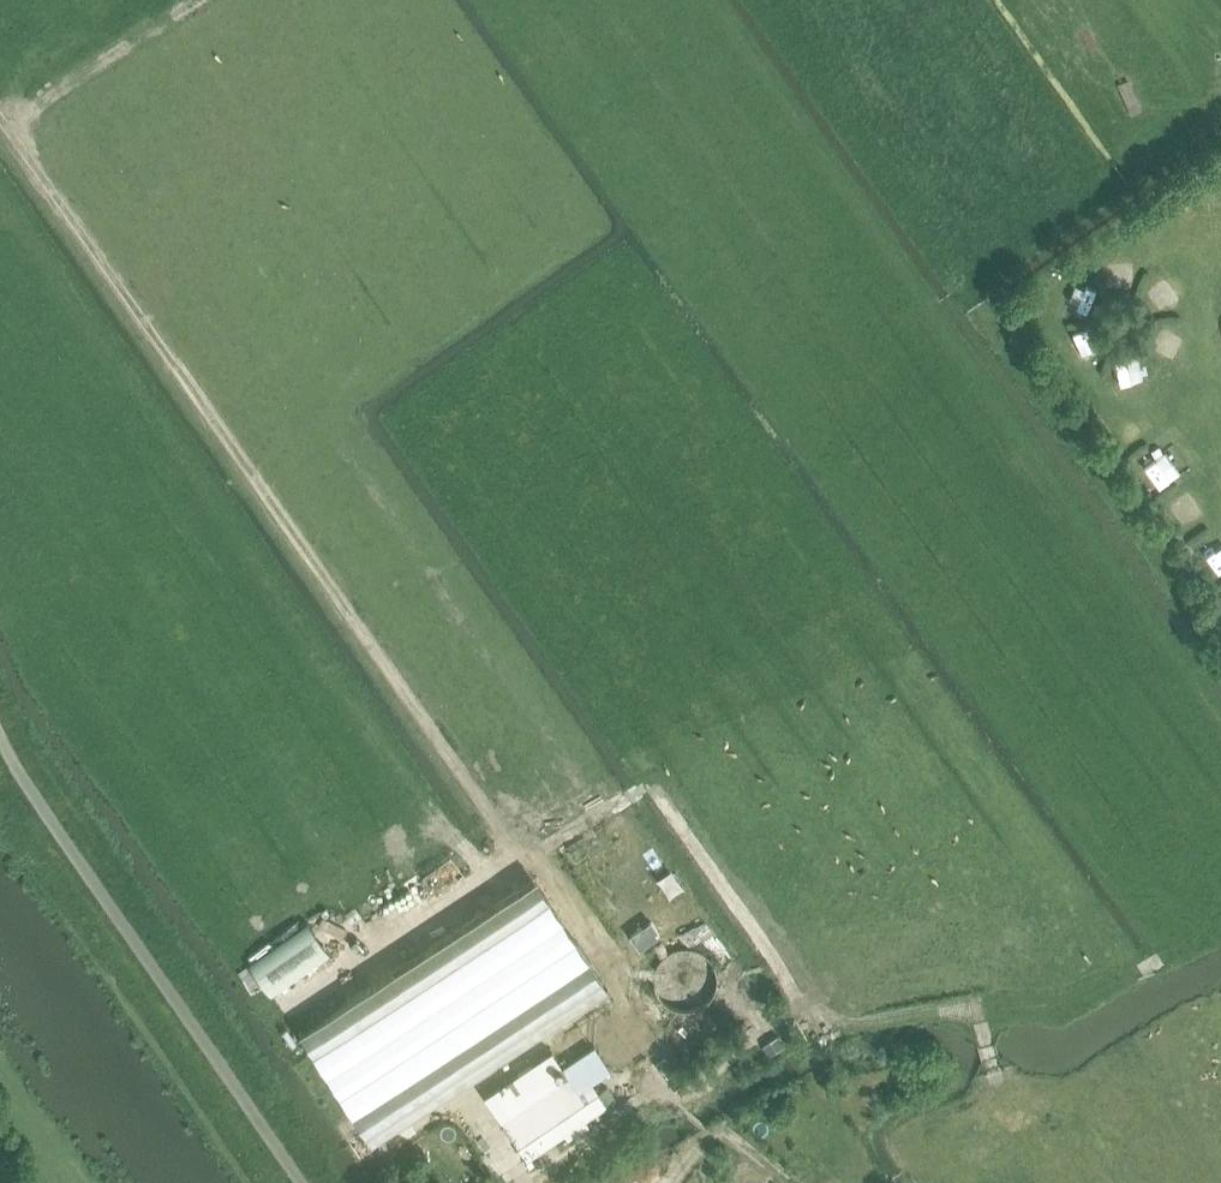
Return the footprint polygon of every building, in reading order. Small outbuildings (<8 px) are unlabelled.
[(536,876),(299,1033),(371,1142),(609,985),(536,876)] [(250,963),(272,995),(331,954),(309,922),(250,963)] [(501,1179),(534,1157),(545,1172),(566,1158),(556,1142),(609,1106),(592,1081),(613,1067),(598,1046),(566,1067),(555,1050),(488,1096),(489,1097),(461,1116),(501,1179)] [(606,1146),(608,1151),(631,1138),(623,1124),(600,1136),(606,1146)] [(600,1136),(590,1142),(596,1152),(606,1146),(600,1136)]
